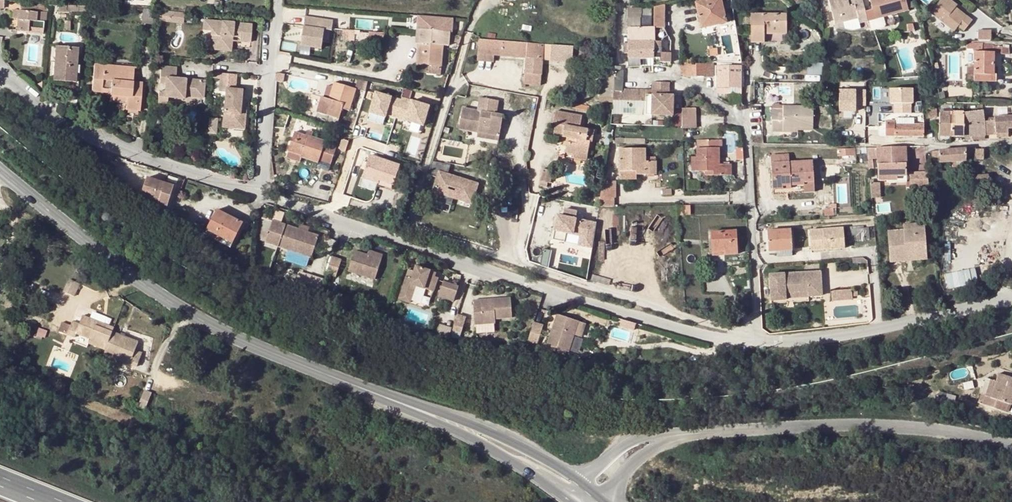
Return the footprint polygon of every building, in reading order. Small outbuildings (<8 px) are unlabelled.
[(700,21),(713,18),(715,25),(726,22),(721,0),(708,0),(696,3),(700,21)] [(850,21),(858,19),(859,24),(867,22),(862,0),(853,0),(854,6),(849,7),(847,1),(847,0),(828,0),(834,25),(850,21)] [(875,20),(910,12),(907,0),(870,0),(875,20)] [(956,12),(953,10),(955,7),(956,5),(950,0),(941,0),(931,13),(955,32),(959,27),(964,31),(972,21),(966,16),(963,18),(956,12)] [(29,20),(36,21),(37,12),(39,12),(39,4),(21,3),(20,9),(19,19),(29,20)] [(664,4),(655,6),(655,28),(663,28),(665,28),(665,4),(664,4)] [(628,9),(628,18),(651,18),(651,8),(628,9)] [(19,19),(20,9),(13,9),(12,18),(18,19),(19,19)] [(158,21),(159,11),(142,10),(141,22),(158,22),(158,21)] [(185,12),(159,11),(158,21),(184,22),(185,12)] [(45,12),(39,12),(37,12),(36,21),(44,21),(45,12)] [(786,14),(751,14),(751,39),(764,39),(764,34),(786,34),(786,14)] [(335,19),(307,16),(303,45),(323,48),(326,29),(334,30),(335,19)] [(651,18),(628,18),(628,29),(639,29),(651,28),(651,18)] [(702,28),(715,25),(713,18),(700,21),(702,28)] [(28,31),(28,27),(29,20),(19,19),(18,19),(17,30),(28,31)] [(215,20),(215,30),(224,31),(224,45),(223,48),(234,49),(235,42),(244,43),(244,39),(244,32),(252,32),(252,40),(263,41),(263,23),(215,20)] [(663,28),(655,28),(651,28),(639,29),(640,59),(654,59),(661,58),(661,60),(667,60),(667,51),(661,51),(660,39),(667,35),(663,28)] [(640,59),(639,29),(628,29),(628,45),(629,53),(629,59),(640,59)] [(991,30),(978,29),(978,39),(991,40),(991,30)] [(244,32),(244,39),(252,40),(252,32),(244,32)] [(420,42),(418,64),(441,66),(443,46),(450,46),(451,36),(420,33),(420,42)] [(384,35),(367,34),(366,43),(383,44),(384,35)] [(509,41),(478,38),(478,54),(493,55),(526,58),(525,84),(540,85),(541,85),(545,43),(509,41)] [(993,75),(994,53),(994,45),(982,44),(967,44),(967,49),(974,49),(974,81),(996,81),(996,75),(993,75)] [(78,48),(55,47),(54,64),(50,63),(49,84),(68,85),(68,82),(76,82),(78,48)] [(640,66),(640,59),(629,59),(629,67),(640,66)] [(731,88),(741,88),(741,63),(732,63),(732,66),(727,66),(728,94),(731,94),(731,88)] [(440,73),(441,66),(418,64),(417,71),(440,73)] [(690,76),(705,77),(704,64),(681,65),(681,74),(687,76),(690,76)] [(704,64),(705,77),(713,78),(712,64),(704,64)] [(808,64),(808,74),(823,75),(823,64),(808,64)] [(135,68),(94,65),(92,92),(101,92),(102,88),(111,89),(111,93),(111,95),(127,97),(126,102),(126,109),(140,110),(142,83),(133,82),(135,68)] [(178,67),(162,66),(160,80),(167,81),(166,91),(166,95),(169,95),(186,97),(186,95),(204,97),(206,79),(187,77),(186,81),(180,80),(180,76),(177,76),(178,67)] [(620,67),(615,66),(614,66),(614,76),(622,77),(622,70),(620,70),(620,67)] [(717,94),(728,94),(727,66),(717,66),(717,94)] [(237,73),(222,72),(221,90),(226,90),(224,111),(229,112),(228,122),(245,123),(246,108),(241,108),(241,103),(237,103),(238,100),(241,100),(242,88),(236,87),(237,73)] [(335,83),(330,97),(334,98),(330,109),(328,116),(339,119),(342,109),(349,111),(356,89),(335,83)] [(652,94),(653,113),(675,113),(674,94),(669,94),(669,83),(652,83),(652,89),(652,94)] [(365,92),(367,87),(359,84),(357,90),(365,92)] [(652,94),(652,89),(636,88),(631,89),(622,89),(622,91),(613,91),(613,101),(636,101),(647,101),(652,101),(652,94)] [(890,89),(891,114),(914,113),(913,88),(890,89)] [(168,102),(169,95),(166,95),(166,91),(159,90),(158,101),(168,102)] [(426,125),(429,103),(373,93),(370,115),(426,125)] [(479,111),(465,108),(462,129),(469,130),(475,131),(476,127),(481,127),(480,132),(501,135),(504,116),(499,115),(501,101),(482,98),(479,111)] [(682,105),(683,127),(697,127),(696,105),(682,105)] [(774,105),(773,132),(782,132),(782,127),(798,128),(813,128),(814,107),(783,106),(774,105)] [(938,108),(928,108),(927,117),(937,117),(938,108)] [(229,112),(224,111),(223,126),(245,127),(245,123),(228,122),(229,112)] [(606,112),(598,111),(596,119),(604,121),(606,112)] [(983,111),(964,114),(963,137),(973,136),(972,122),(984,122),(983,111)] [(580,117),(554,112),(552,124),(554,125),(553,135),(567,138),(571,139),(570,142),(566,141),(564,152),(574,154),(586,156),(588,142),(591,142),(593,131),(579,128),(580,117)] [(940,136),(951,137),(952,114),(941,113),(940,136)] [(951,137),(963,137),(964,114),(952,114),(951,137)] [(218,117),(215,116),(215,123),(209,123),(208,131),(217,131),(218,117)] [(996,117),(996,121),(984,122),(985,136),(996,136),(996,134),(1008,134),(1008,128),(1011,128),(1011,116),(996,117)] [(907,122),(885,122),(886,136),(908,136),(907,125),(907,122)] [(972,122),(973,136),(985,136),(984,122),(972,122)] [(908,136),(924,136),(924,125),(907,125),(908,136)] [(325,140),(312,136),(311,137),(306,135),(295,131),(287,151),(289,152),(302,156),(302,157),(318,163),(319,159),(327,162),(333,145),(325,142),(325,140)] [(908,168),(926,168),(926,147),(908,147),(908,168)] [(719,164),(719,148),(709,148),(697,148),(697,157),(696,157),(696,172),(705,171),(710,171),(710,176),(731,176),(731,164),(719,164)] [(878,158),(878,180),(887,180),(887,183),(906,182),(906,176),(906,148),(878,148),(866,148),(867,158),(878,158)] [(645,149),(620,149),(620,172),(636,172),(636,175),(656,175),(656,161),(646,161),(645,149)] [(854,149),(838,150),(838,157),(855,156),(854,149)] [(948,167),(948,168),(962,167),(962,161),(966,161),(966,158),(965,149),(932,151),(933,164),(945,163),(945,167),(948,167)] [(974,149),(965,149),(966,158),(975,158),(974,149)] [(974,149),(975,158),(975,160),(983,159),(983,149),(974,149)] [(300,162),(302,157),(302,156),(289,152),(287,157),(300,162)] [(771,156),(773,194),(814,192),(813,162),(789,163),(789,155),(771,156)] [(379,181),(392,185),(399,165),(369,156),(367,163),(364,171),(362,177),(378,183),(379,181)] [(454,196),(472,201),(478,182),(449,173),(452,163),(433,159),(429,172),(439,176),(432,198),(445,202),(450,185),(456,187),(454,196)] [(542,168),(539,185),(546,187),(549,187),(551,170),(542,168)] [(927,174),(910,174),(910,187),(928,188),(927,174)] [(988,176),(969,177),(970,189),(977,189),(977,186),(988,185),(988,176)] [(174,187),(147,178),(143,191),(153,194),(152,198),(160,200),(159,203),(168,207),(174,187)] [(379,181),(378,183),(377,186),(391,190),(392,185),(379,181)] [(879,183),(870,182),(871,197),(880,197),(879,183)] [(452,204),(454,196),(456,187),(450,185),(445,202),(452,204)] [(194,194),(181,188),(178,195),(191,201),(194,194)] [(598,204),(598,207),(613,207),(612,199),(615,199),(615,189),(601,189),(598,204)] [(677,206),(678,216),(691,216),(691,206),(677,206)] [(578,245),(590,248),(595,224),(575,220),(576,212),(563,209),(561,216),(556,215),(551,240),(563,242),(565,233),(580,236),(578,245)] [(243,223),(217,210),(206,230),(218,236),(215,240),(229,248),(243,223)] [(276,211),(274,220),(283,221),(284,212),(276,211)] [(317,237),(272,222),(265,243),(310,258),(317,237)] [(903,231),(887,232),(889,263),(926,261),(924,225),(903,226),(903,231)] [(810,231),(811,247),(824,246),(824,250),(844,248),(843,229),(810,231)] [(863,229),(848,230),(848,235),(856,234),(856,240),(864,240),(863,229)] [(790,230),(769,231),(769,251),(777,251),(791,250),(790,230)] [(737,231),(711,232),(712,252),(723,252),(723,256),(733,255),(732,251),(737,251),(737,231)] [(364,255),(352,251),(346,270),(373,279),(379,260),(364,255)] [(365,251),(364,255),(379,260),(379,256),(365,251)] [(338,261),(329,258),(324,274),(333,277),(338,261)] [(403,276),(396,298),(406,301),(411,285),(429,291),(434,277),(429,276),(426,269),(413,265),(409,277),(403,276)] [(823,271),(774,274),(775,299),(789,298),(789,296),(789,291),(811,290),(811,295),(825,294),(823,271)] [(307,275),(302,291),(317,296),(321,281),(307,275)] [(82,283),(72,279),(66,291),(75,296),(82,283)] [(455,287),(440,282),(436,296),(451,301),(455,287)] [(832,291),(833,301),(853,299),(852,289),(832,291)] [(510,299),(492,300),(492,303),(481,303),(481,300),(472,300),(473,323),(493,323),(493,319),(510,318),(510,299)] [(466,315),(457,311),(452,326),(461,329),(466,315)] [(84,315),(82,319),(96,325),(97,321),(84,315)] [(565,354),(570,337),(575,323),(554,317),(543,347),(565,354)] [(138,343),(113,332),(96,325),(82,319),(79,324),(72,321),(67,334),(75,337),(77,333),(90,339),(89,342),(105,349),(104,353),(117,359),(126,363),(136,367),(142,354),(135,351),(138,343)] [(114,329),(97,321),(96,325),(113,332),(114,329)] [(580,325),(575,323),(570,337),(575,339),(580,325)] [(541,327),(531,324),(525,343),(534,346),(541,327)] [(126,363),(117,359),(114,368),(122,372),(126,363)] [(1007,379),(1005,387),(1001,403),(1011,406),(1011,380),(1007,379)] [(1001,403),(1005,387),(999,385),(999,386),(995,401),(1001,403)] [(150,396),(143,393),(137,408),(144,411),(150,396)] [(1001,403),(998,412),(1011,415),(1011,406),(1001,403)] [(354,405),(345,405),(345,417),(354,417),(354,405)]
